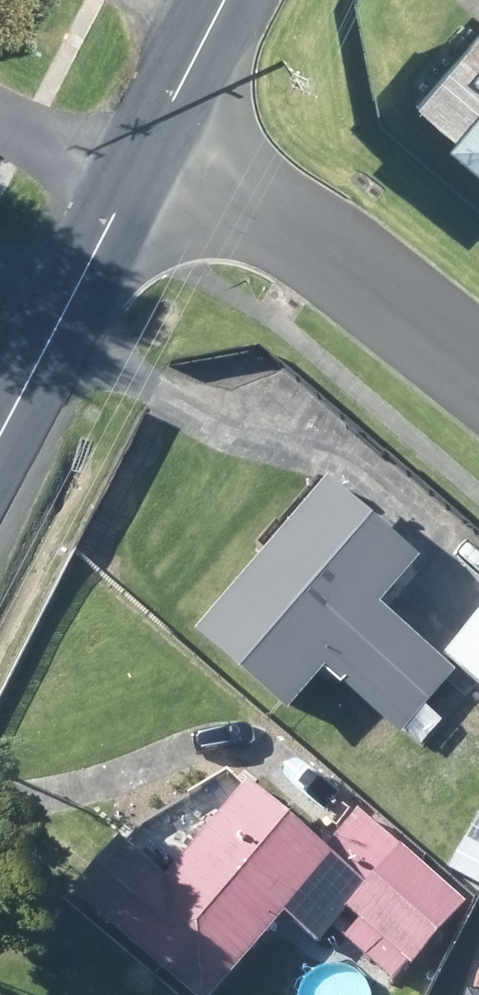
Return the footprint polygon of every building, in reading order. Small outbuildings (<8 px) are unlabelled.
[(472,34),(469,31),(401,113),(440,145),(432,155),(478,194),(478,40),(472,34)] [(369,611),(410,563),(314,481),(182,637),(276,719),(315,674),(393,740),(447,678),(432,664),(369,611)] [(436,658),(478,694),(478,608),(436,658)] [(241,794),(233,786),(154,881),(107,841),(57,898),(170,994),(207,994),(265,927),(274,917),(311,949),(325,933),(385,984),(400,965),(405,968),(458,906),(415,868),(350,812),(329,837),(314,856),(241,794)] [(474,888),(478,877),(478,851),(455,840),(440,873),(474,888)]
